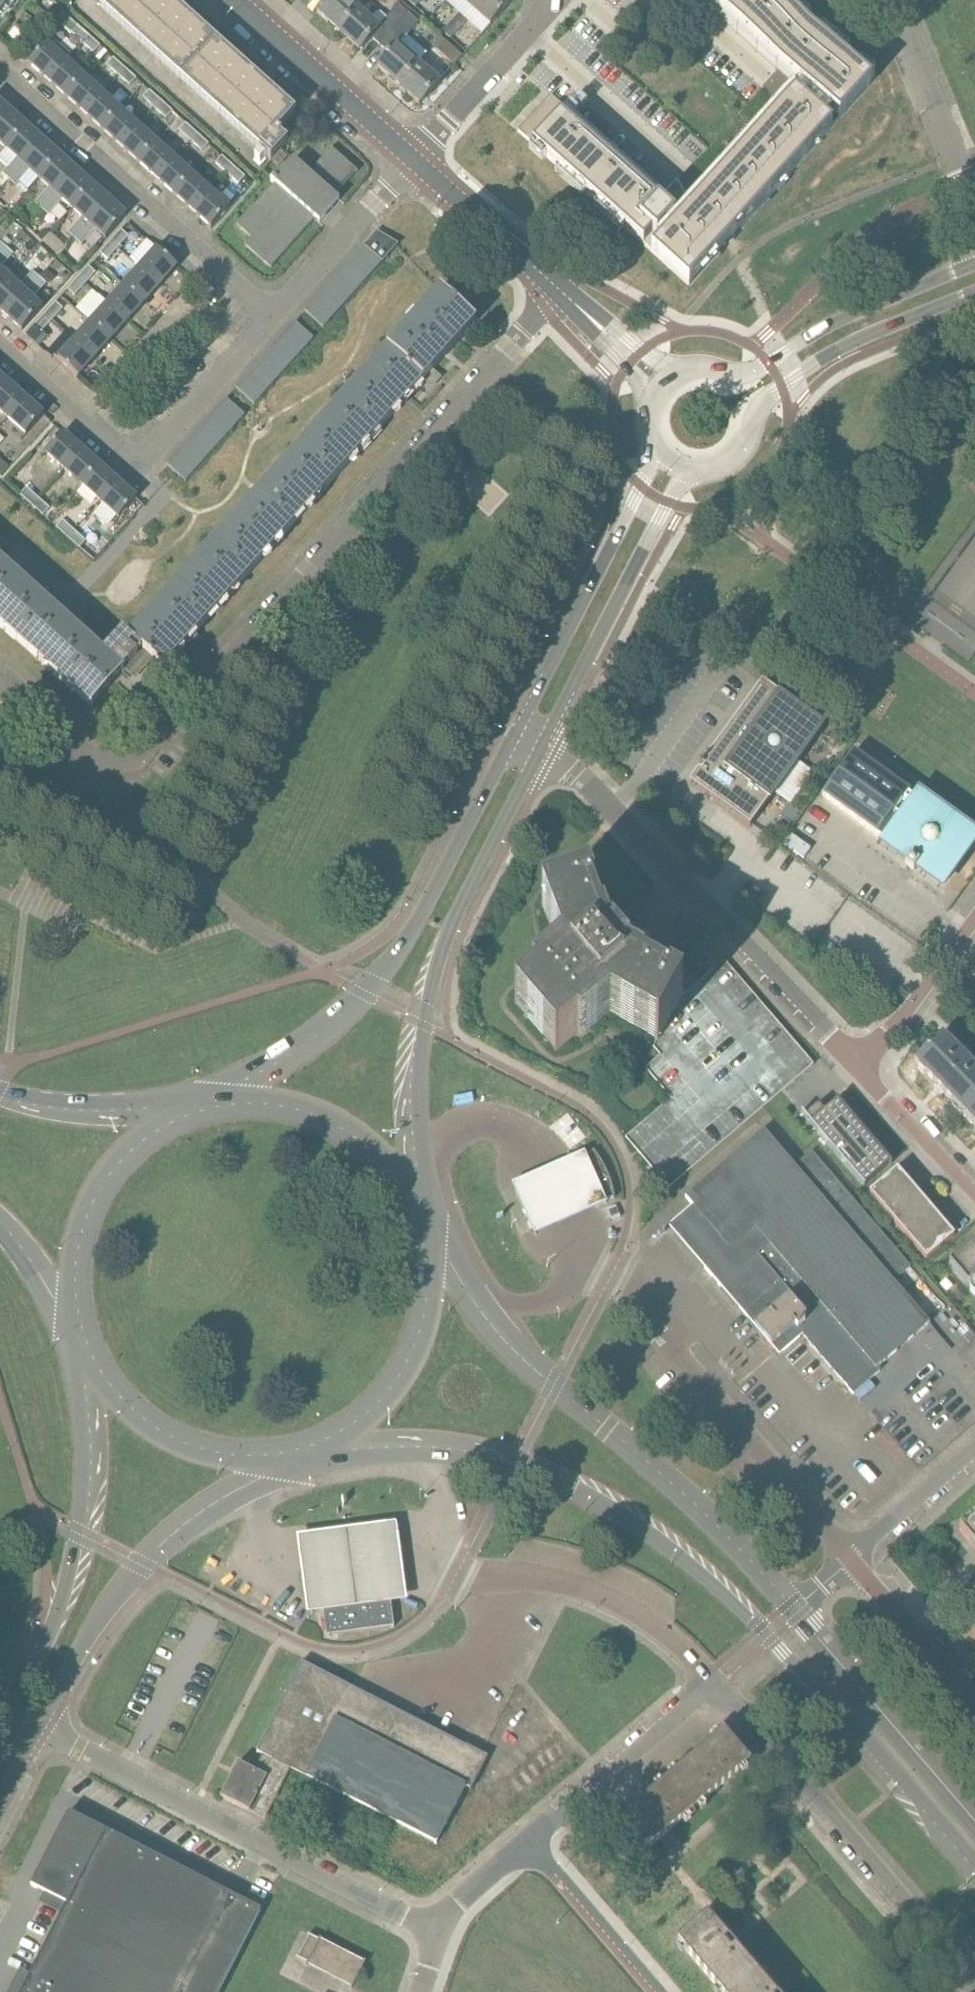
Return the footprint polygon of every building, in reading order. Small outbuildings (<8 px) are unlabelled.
[(13,0),(0,0),(0,15),(13,0)] [(256,77),(170,0),(107,0),(100,7),(263,154),(259,159),(265,164),(269,159),(271,162),(300,130),(290,121),(296,114),(256,77)] [(360,8),(351,0),(328,0),(329,0),(317,14),(338,33),(360,8)] [(472,9),(480,0),(462,0),(472,9)] [(490,26),(512,1),(511,0),(480,0),(472,9),(490,26)] [(516,136),(685,291),(879,79),(782,0),(730,0),(719,12),(791,83),(691,192),(678,180),(664,195),(554,95),(516,136)] [(371,38),(380,47),(409,15),(399,5),(387,16),(380,11),(372,19),(360,8),(338,33),(359,52),(371,38)] [(443,32),(447,36),(466,14),(462,11),(443,32)] [(447,36),(451,39),(470,18),(466,14),(447,36)] [(398,87),(420,62),(399,44),(418,23),(409,15),(380,47),(388,54),(377,68),(398,87)] [(82,43),(89,36),(77,25),(72,31),(71,33),(82,43)] [(100,46),(89,36),(82,43),(94,53),(100,46)] [(30,63),(48,80),(70,55),(52,40),(48,44),(30,63)] [(454,66),(463,57),(445,41),(436,50),(454,66)] [(66,96),(84,77),(66,61),(71,56),(70,55),(48,80),(66,96)] [(118,75),(125,68),(113,58),(107,65),(118,75)] [(420,62),(398,87),(419,106),(441,81),(440,81),(446,74),(436,65),(430,71),(420,62)] [(125,68),(118,75),(130,86),(136,79),(125,68)] [(66,96),(84,113),(102,93),(84,77),(66,96)] [(155,108),(161,101),(150,91),(143,98),(155,108)] [(84,113),(102,129),(120,110),(102,93),(84,113)] [(167,119),(173,112),(161,101),(155,108),(167,119)] [(10,112),(0,103),(0,123),(10,112)] [(102,129),(121,146),(138,126),(120,110),(102,129)] [(6,150),(27,127),(10,112),(0,123),(0,145),(6,150)] [(191,141),(197,134),(186,124),(185,124),(179,131),(191,141)] [(121,146),(139,162),(157,143),(138,126),(121,146)] [(2,174),(9,180),(43,142),(27,127),(6,150),(16,159),(2,174)] [(203,151),(209,144),(197,134),(191,141),(203,151)] [(29,171),(39,180),(60,157),(43,142),(9,180),(16,186),(29,171)] [(139,162),(157,179),(175,159),(157,143),(139,162)] [(320,223),(328,214),(340,201),(335,197),(358,172),(332,149),(309,174),(294,160),(276,180),(274,178),(271,182),(274,184),(237,226),(251,239),(245,246),(270,269),(315,219),(320,223)] [(227,174),(234,167),(222,156),(215,164),(227,174)] [(35,203),(42,210),(76,172),(60,157),(39,180),(49,189),(35,203)] [(157,179),(175,195),(193,175),(175,159),(157,179)] [(239,184),(245,177),(234,167),(227,174),(239,184)] [(62,201),(72,210),(93,187),(76,172),(42,210),(49,216),(62,201)] [(175,195),(193,212),(211,192),(193,175),(175,195)] [(75,240),(98,214),(109,202),(93,187),(72,210),(82,218),(68,233),(75,240)] [(212,228),(224,214),(229,208),(211,192),(193,212),(212,228)] [(95,230),(105,240),(126,217),(109,202),(98,214),(75,240),(82,245),(95,230)] [(111,242),(118,248),(128,237),(121,230),(111,242)] [(386,259),(395,249),(376,232),(367,242),(386,259)] [(101,253),(108,260),(118,248),(111,242),(101,253)] [(377,269),(386,259),(367,242),(358,252),(377,269)] [(10,278),(0,270),(14,255),(7,248),(0,256),(0,289),(10,278)] [(141,268),(160,285),(177,267),(158,249),(141,268)] [(368,279),(377,269),(358,252),(349,262),(368,279)] [(6,316),(40,278),(39,278),(54,261),(47,255),(19,287),(10,278),(0,289),(0,311),(6,316)] [(359,289),(368,279),(349,262),(341,272),(359,289)] [(78,278),(85,284),(96,273),(89,266),(78,278)] [(144,303),(160,285),(141,268),(125,286),(144,303)] [(350,298),(359,289),(341,272),(332,282),(350,298)] [(23,331),(43,308),(33,299),(46,284),(40,278),(6,316),(23,331)] [(68,289),(75,296),(85,284),(78,278),(68,289)] [(341,308),(350,298),(332,282),(323,291),(341,308)] [(128,322),(144,303),(125,286),(108,304),(128,322)] [(96,289),(79,306),(89,316),(106,298),(96,289)] [(0,560),(0,625),(92,708),(144,651),(164,669),(424,380),(429,385),(438,376),(432,371),(475,323),(440,291),(128,637),(123,632),(104,653),(0,560)] [(332,318),(341,308),(323,291),(314,301),(332,318)] [(323,328),(332,318),(314,301),(305,311),(323,328)] [(46,314),(53,320),(63,309),(56,302),(46,314)] [(111,340),(128,322),(108,304),(92,323),(111,340)] [(35,326),(42,332),(53,320),(46,314),(35,326)] [(305,349),(314,339),(295,322),(287,332),(305,349)] [(75,341),(95,359),(111,340),(92,323),(75,341)] [(297,358),(305,349),(287,332),(278,341),(297,358)] [(59,360),(78,377),(95,359),(75,341),(59,360)] [(288,367),(297,358),(278,341),(270,350),(288,367)] [(280,377),(288,367),(270,350),(261,360),(280,377)] [(271,386),(280,377),(261,360),(253,369),(271,386)] [(263,396),(271,386),(253,369),(244,379),(263,396)] [(254,405),(263,396),(244,379),(236,388),(254,405)] [(7,419),(25,399),(7,383),(0,391),(0,413),(7,419)] [(26,436),(44,416),(25,399),(7,419),(26,436)] [(237,425),(245,416),(226,399),(218,408),(237,425)] [(228,435),(237,425),(218,408),(209,418),(228,435)] [(220,444),(228,435),(209,418),(201,427),(220,444)] [(211,454),(220,444),(201,427),(192,437),(211,454)] [(64,469),(82,450),(63,433),(46,452),(64,469)] [(203,463),(211,454),(192,437),(184,446),(203,463)] [(194,472),(203,463),(184,446),(175,456),(194,472)] [(64,469),(82,486),(100,466),(82,450),(64,469)] [(186,482),(194,472),(175,456),(167,465),(186,482)] [(82,486),(101,502),(118,483),(100,466),(82,486)] [(119,519),(137,499),(118,483),(101,502),(119,519)] [(32,506),(38,498),(27,488),(20,495),(32,506)] [(43,516),(50,508),(38,498),(32,506),(43,516)] [(68,538),(74,531),(63,521),(56,528),(68,538)] [(80,548),(86,541),(74,531),(68,538),(80,548)] [(696,788),(725,808),(748,825),(767,798),(770,801),(824,727),(779,694),(771,705),(757,695),(711,759),(716,762),(696,788)] [(885,841),(911,860),(906,867),(914,873),(919,866),(945,885),(974,843),(974,839),(917,797),(885,841)] [(668,992),(655,984),(644,978),(645,976),(629,967),(631,965),(613,945),(611,945),(604,928),(602,929),(592,903),(595,902),(590,888),(542,906),(563,963),(514,1005),(556,1053),(605,1011),(658,1041),(683,996),(670,989),(668,992)] [(625,956),(640,949),(639,945),(654,939),(649,928),(619,941),(625,956)] [(701,965),(708,974),(717,966),(710,957),(701,965)] [(974,1103),(974,1069),(943,1036),(915,1063),(963,1114),(974,1103)] [(864,1187),(892,1163),(838,1099),(824,1112),(819,1106),(805,1117),(864,1187)] [(963,1114),(974,1126),(974,1103),(963,1114)] [(796,1327),(854,1395),(880,1372),(877,1369),(930,1324),(894,1282),(911,1267),(863,1212),(812,1152),(795,1167),(764,1131),(685,1199),(693,1207),(670,1228),(750,1321),(773,1347),(796,1327)] [(613,1190),(612,1185),(604,1166),(601,1162),(599,1158),(594,1151),(587,1159),(579,1166),(594,1200),(605,1200),(615,1200),(615,1195),(613,1190)] [(558,1170),(512,1190),(535,1242),(581,1222),(608,1210),(585,1158),(574,1163),(558,1170)] [(870,1193),(927,1260),(955,1236),(898,1169),(870,1193)] [(950,1264),(966,1283),(974,1293),(974,1243),(950,1264)] [(959,1531),(974,1549),(974,1517),(959,1531)] [(394,1528),(296,1540),(300,1576),(306,1616),(404,1604),(399,1563),(394,1528)] [(327,1637),(337,1635),(394,1628),(391,1599),(323,1608),(327,1637)] [(465,1789),(471,1792),(488,1759),(466,1747),(466,1748),(304,1664),(258,1752),(263,1755),(435,1846),(465,1789)] [(724,1731),(667,1781),(610,1829),(609,1830),(636,1861),(694,1812),(751,1763),(738,1748),(739,1747),(735,1743),(734,1742),(735,1742),(730,1737),(730,1738),(724,1731)] [(251,1812),(266,1820),(291,1770),(263,1755),(255,1771),(238,1763),(221,1797),(250,1812),(251,1812)] [(137,1847),(69,1812),(32,1885),(45,1892),(39,1903),(62,1914),(31,1974),(21,1969),(9,1991),(181,1991),(231,1895),(198,1878),(137,1847)] [(757,1972),(708,1915),(677,1942),(720,1991),(775,1991),(757,1972)] [(300,1974),(332,1991),(338,1991),(346,1978),(310,1957),(300,1974)]
